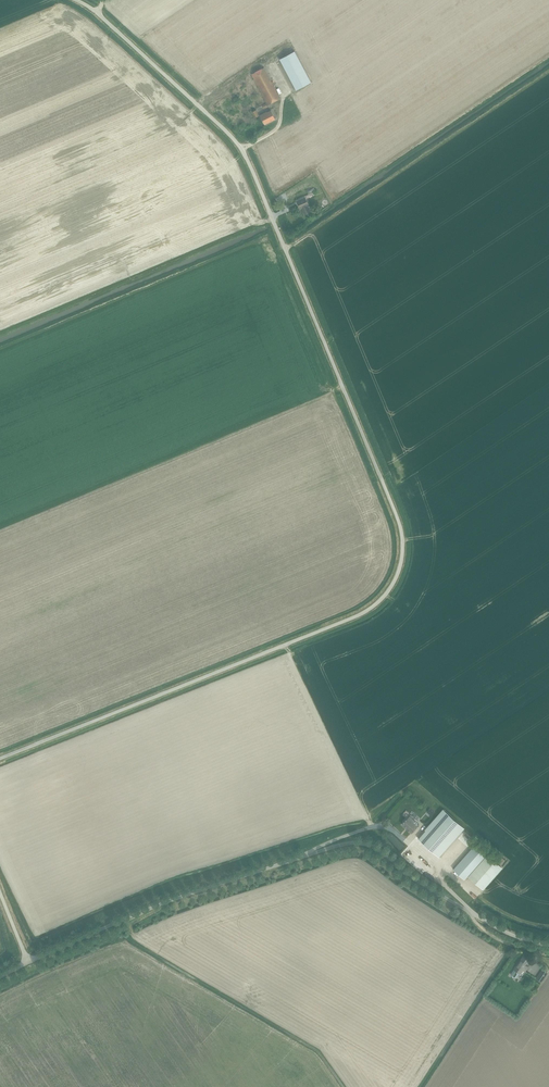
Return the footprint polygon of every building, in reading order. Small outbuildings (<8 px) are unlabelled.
[(311,82),(295,51),(280,59),(296,90),(311,82)] [(260,56),(251,60),(254,66),(263,61),(260,56)] [(268,104),(280,98),(264,67),(252,74),(268,104)] [(265,124),(275,119),(271,110),(267,112),(267,111),(260,115),(265,124)] [(305,214),(311,212),(308,205),(309,205),(305,197),(297,201),(301,208),(302,208),(305,214)] [(440,857),(456,839),(462,833),(439,813),(417,837),(440,857)] [(402,824),(411,832),(418,824),(413,819),(415,817),(411,814),(402,824)] [(474,844),(467,852),(453,869),(464,879),(468,875),(483,888),(501,868),(474,844)] [(523,967),(529,960),(524,956),(515,969),(523,975),(526,969),(523,967)] [(548,972),(543,968),(537,977),(542,981),(548,972)]
